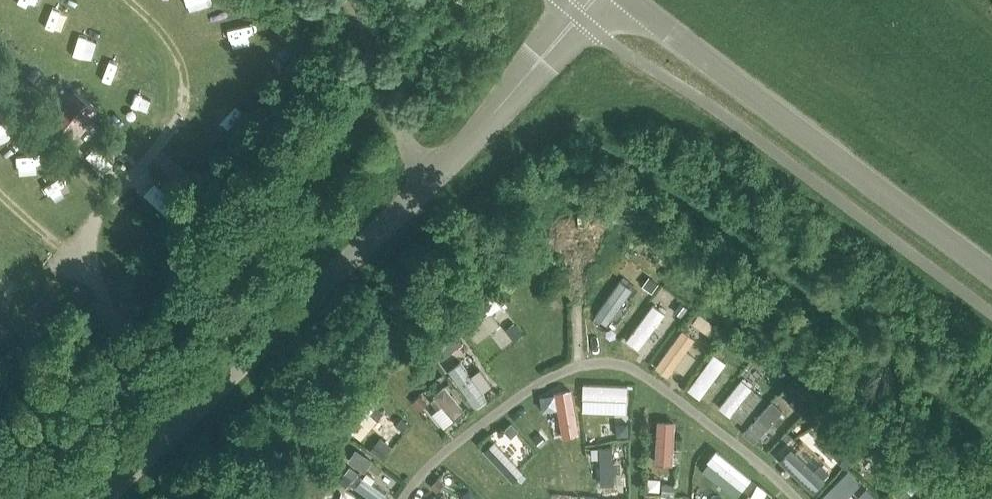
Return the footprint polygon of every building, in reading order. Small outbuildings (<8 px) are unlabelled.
[(95,59),(101,39),(80,33),(74,52),(95,59)] [(75,92),(45,127),(66,144),(96,109),(75,92)] [(14,140),(8,121),(0,123),(0,143),(14,140)] [(93,148),(86,155),(104,172),(111,164),(93,148)] [(39,153),(20,154),(20,171),(39,171),(39,153)] [(157,184),(148,194),(173,218),(183,208),(157,184)] [(55,207),(70,202),(64,186),(49,191),(55,207)] [(468,326),(503,305),(495,291),(460,311),(468,326)] [(680,302),(673,310),(681,316),(687,307),(680,302)] [(611,344),(613,309),(599,308),(596,343),(611,344)] [(699,313),(692,322),(700,328),(707,319),(699,313)] [(514,322),(505,329),(514,340),(522,334),(514,322)] [(652,362),(668,379),(697,353),(690,346),(697,339),(689,329),(652,362)] [(446,341),(436,349),(443,358),(453,350),(446,341)] [(759,350),(753,358),(763,366),(769,358),(759,350)] [(499,389),(482,366),(473,372),(463,358),(449,368),(476,406),(499,389)] [(721,404),(742,421),(764,393),(744,377),(721,404)] [(792,378),(786,384),(795,392),(796,391),(801,385),(792,378)] [(585,381),(584,409),(630,411),(631,383),(585,381)] [(801,385),(796,391),(808,401),(813,395),(801,385)] [(370,389),(341,423),(353,433),(382,398),(370,389)] [(419,395),(412,402),(419,410),(427,403),(419,395)] [(745,428),(756,439),(786,409),(775,398),(745,428)] [(401,418),(396,425),(403,431),(408,424),(401,418)] [(659,418),(657,461),(675,462),(677,418),(659,418)] [(511,423),(503,430),(510,437),(518,430),(511,423)] [(628,423),(616,424),(617,435),(628,435),(628,423)] [(380,438),(371,449),(379,456),(388,445),(380,438)] [(616,444),(601,444),(602,483),(617,482),(616,444)] [(834,470),(823,460),(815,468),(793,445),(781,457),(814,490),(834,470)] [(355,448),(347,460),(355,466),(363,454),(355,448)] [(738,495),(753,476),(718,448),(703,467),(738,495)] [(349,466),(339,480),(346,486),(351,479),(352,480),(358,473),(349,466)] [(827,498),(843,498),(854,481),(841,474),(827,498)] [(437,479),(430,487),(436,492),(443,484),(437,479)] [(662,482),(661,492),(674,494),(674,484),(662,482)] [(751,495),(758,498),(759,498),(763,492),(755,488),(751,495)] [(340,498),(355,498),(357,497),(345,491),(340,498)]
